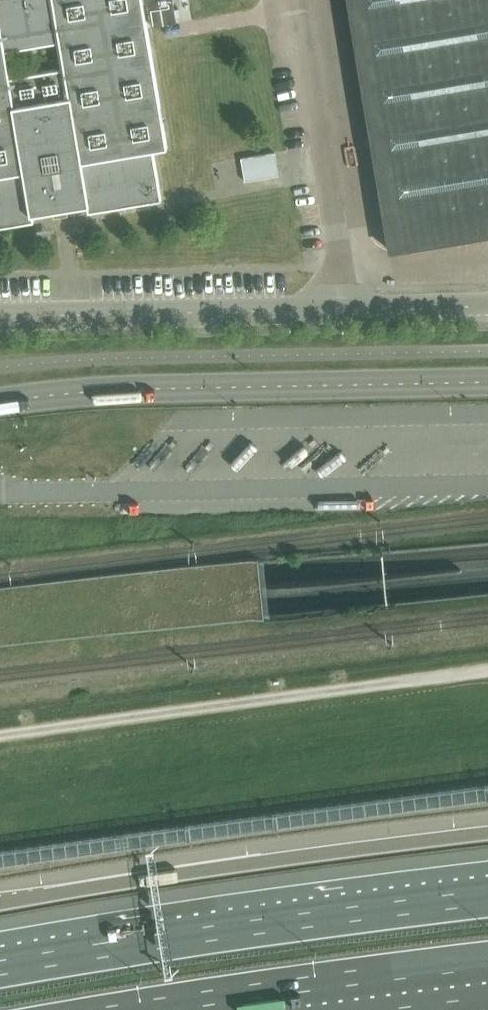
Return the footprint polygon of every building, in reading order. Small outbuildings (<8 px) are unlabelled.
[(154,150),(168,148),(143,0),(0,0),(0,227),(35,222),(34,214),(89,205),(90,213),(163,200),(154,150)] [(487,234),(487,0),(347,0),(389,251),(487,234)] [(242,158),(245,182),(281,176),(277,153),(242,158)] [(465,542),(259,560),(259,558),(258,556),(117,571),(55,579),(0,585),(0,587),(56,581),(117,573),(257,558),(263,619),(191,626),(63,639),(4,646),(0,647),(0,649),(4,648),(64,641),(191,628),(265,620),(265,618),(265,616),(483,595),(487,594),(487,592),(483,593),(265,614),(264,604),(262,589),(467,570),(467,568),(262,588),(260,572),(259,562),(465,544),(487,542),(487,540),(465,542)] [(60,852),(262,826),(261,814),(58,841),(60,852)]
